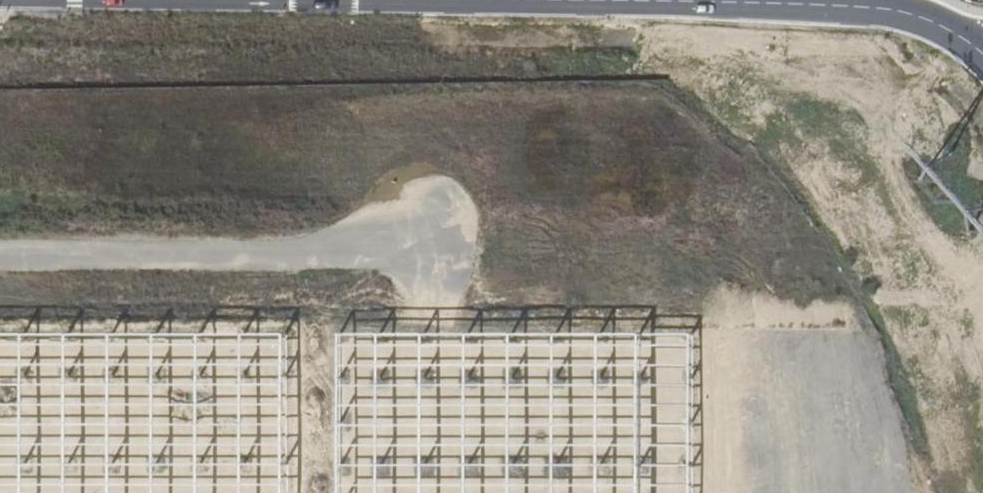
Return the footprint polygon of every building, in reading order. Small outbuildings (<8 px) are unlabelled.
[(280,333),(124,335),(0,336),(0,492),(280,492),(280,333)] [(340,336),(339,492),(691,492),(692,337),(340,336)]
